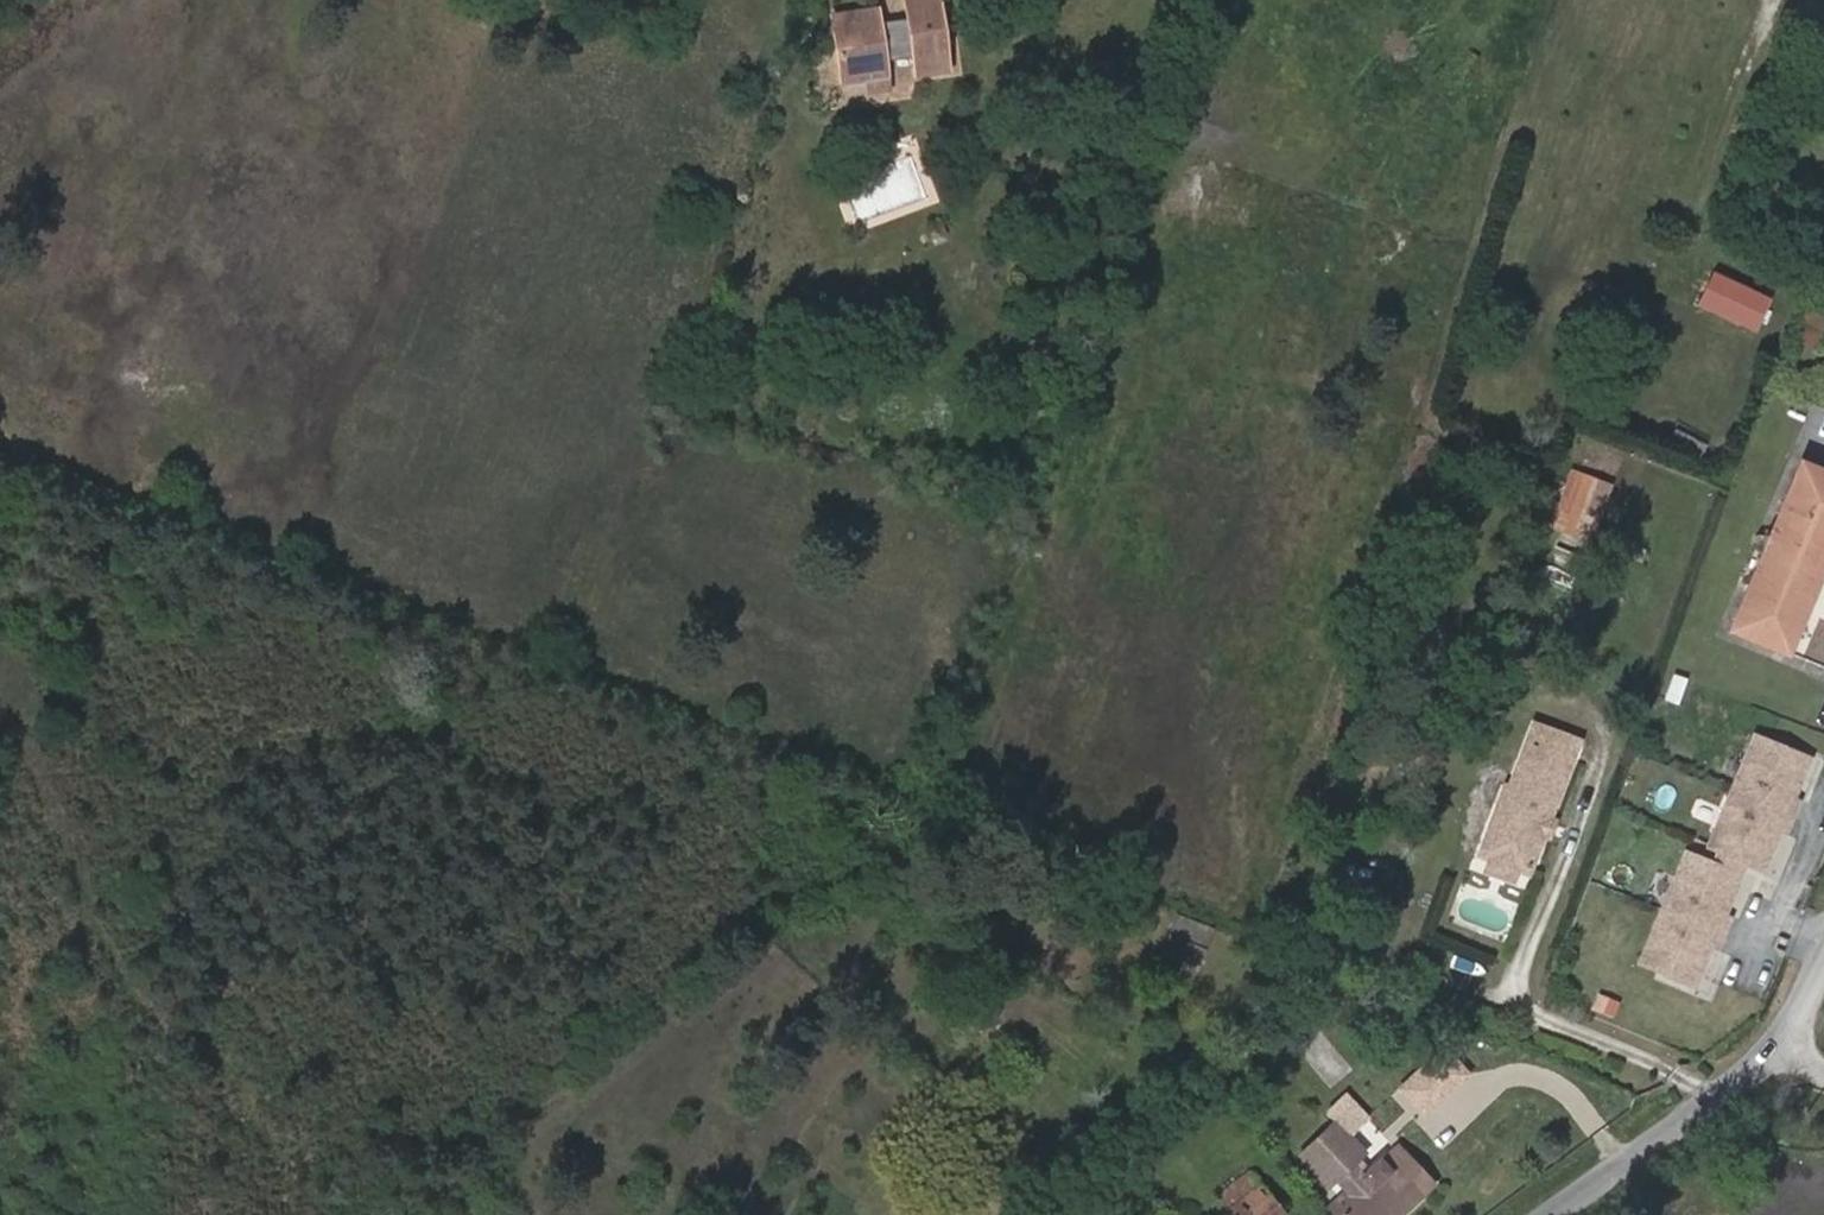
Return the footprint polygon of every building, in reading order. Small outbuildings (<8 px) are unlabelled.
[(841,80),(886,74),(882,57),(913,52),(917,74),(949,68),(938,0),(906,0),(909,17),(878,22),(876,10),(832,18),(841,80)] [(930,225),(935,240),(947,236),(942,221),(930,225)] [(1772,298),(1714,271),(1699,301),(1757,329),(1772,298)] [(1812,294),(1796,338),(1817,347),(1823,326),(1823,298),(1812,294)] [(1800,464),(1731,628),(1823,666),(1823,474),(1800,464)] [(1609,484),(1574,472),(1561,509),(1570,512),(1564,528),(1589,537),(1609,484)] [(1686,681),(1674,676),(1666,700),(1677,704),(1686,681)] [(1494,857),(1519,866),(1529,869),(1545,830),(1540,829),(1545,817),(1548,818),(1577,741),(1537,726),(1508,804),(1503,802),(1484,853),(1494,857)] [(1809,757),(1755,734),(1709,844),(1718,848),(1746,860),(1763,867),(1809,757)] [(1746,860),(1718,848),(1713,862),(1740,873),(1746,860)] [(1713,862),(1686,850),(1640,961),(1694,984),(1740,873),(1713,862)] [(1519,866),(1494,857),(1489,869),(1515,879),(1519,866)] [(1176,914),(1172,922),(1209,936),(1212,928),(1176,914)] [(1209,936),(1172,922),(1160,953),(1197,967),(1209,936)] [(1273,963),(1262,977),(1273,986),(1284,972),(1273,963)] [(1260,980),(1248,995),(1260,1005),(1272,990),(1260,980)] [(1421,1116),(1472,1072),(1444,1041),(1394,1085),(1421,1116)] [(1574,1096),(1545,1088),(1540,1108),(1568,1116),(1574,1096)] [(1345,1113),(1336,1122),(1349,1136),(1358,1127),(1345,1113)] [(1336,1122),(1302,1153),(1331,1184),(1339,1177),(1350,1189),(1331,1206),(1339,1214),(1400,1214),(1433,1184),(1397,1145),(1365,1175),(1353,1163),(1365,1152),(1349,1136),(1336,1122)] [(1230,1214),(1283,1214),(1285,1214),(1253,1171),(1218,1199),(1230,1214)]
